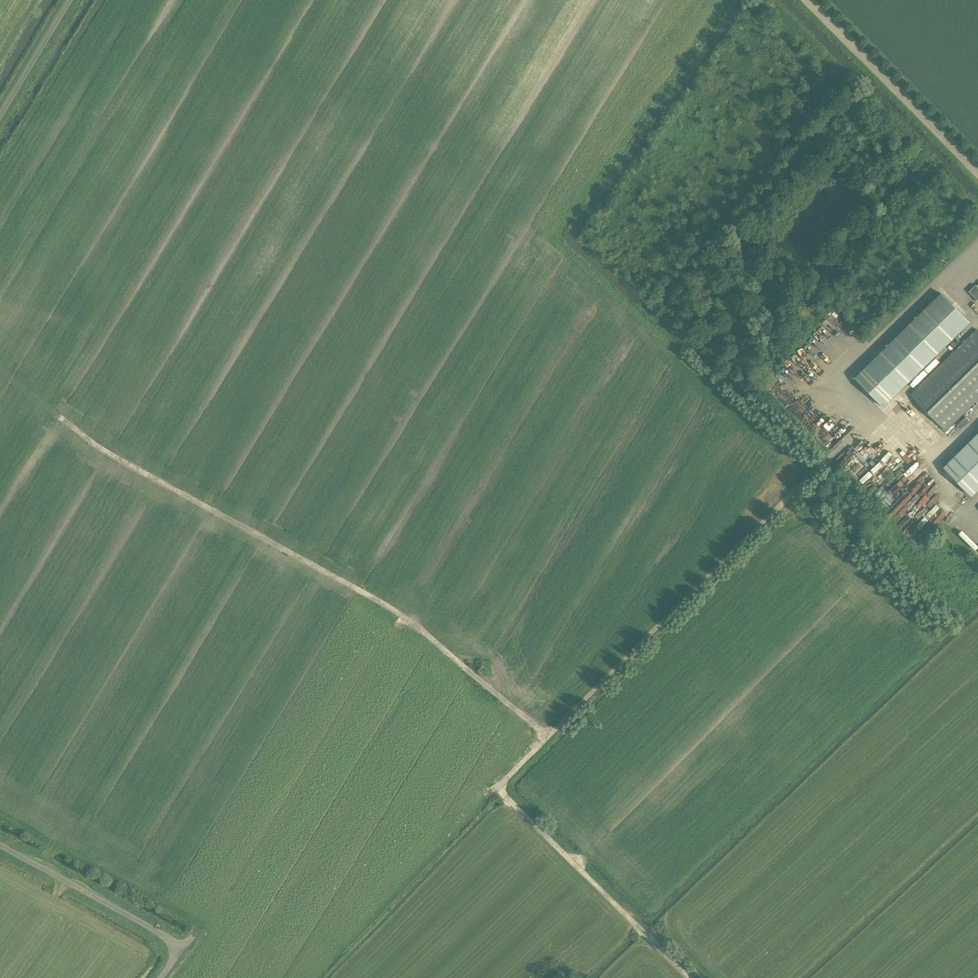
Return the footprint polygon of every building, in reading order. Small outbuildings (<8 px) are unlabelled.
[(969,292),(977,301),(977,300),(977,288),(976,285),(969,292)] [(970,322),(964,316),(941,293),(855,378),(884,407),(970,322)] [(948,428),(977,398),(977,330),(977,329),(910,394),(945,431),(948,428)] [(977,490),(977,432),(942,467),(971,497),(977,490)] [(483,665),(478,671),(480,673),(482,675),(485,672),(488,669),(483,665)]
